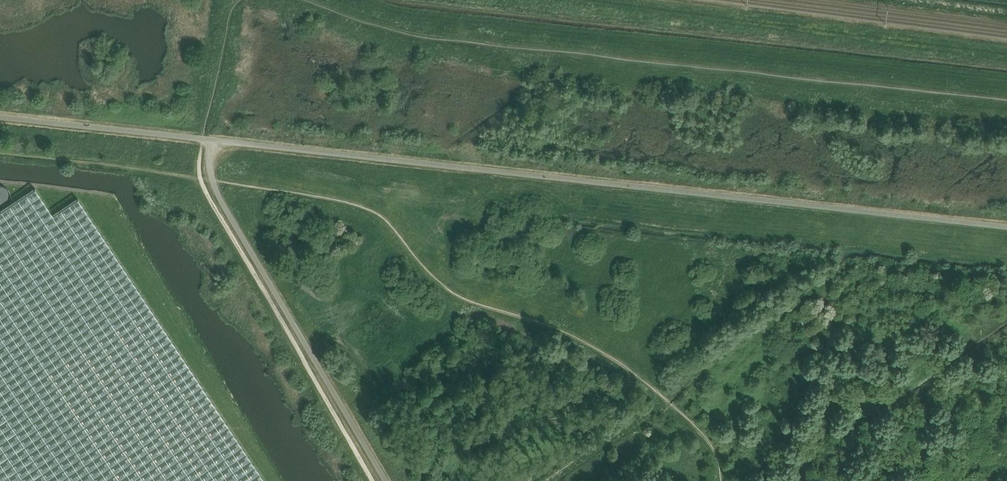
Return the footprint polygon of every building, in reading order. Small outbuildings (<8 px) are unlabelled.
[(78,199),(53,215),(35,188),(0,212),(0,480),(264,480),(78,199)]
